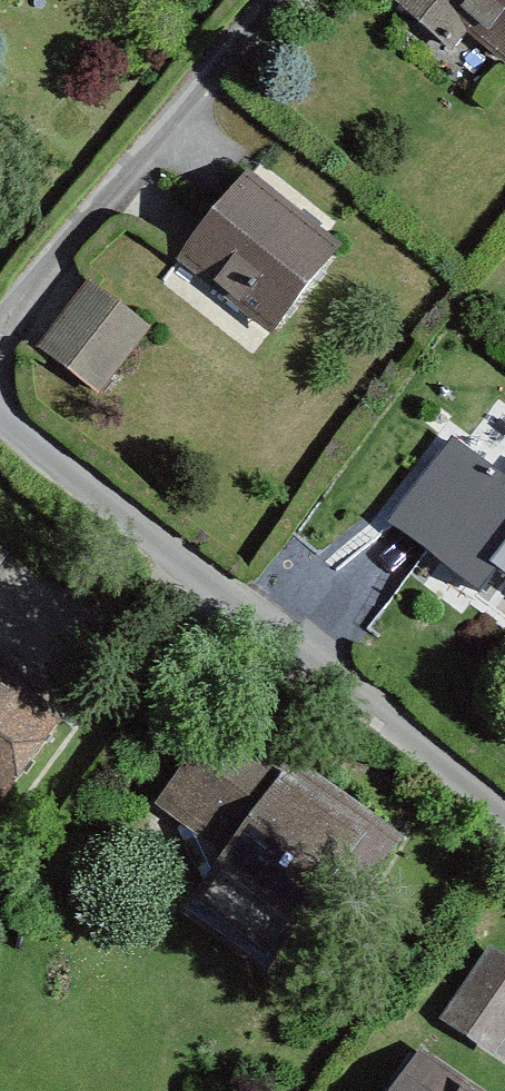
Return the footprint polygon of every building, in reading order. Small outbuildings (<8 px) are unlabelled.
[(504,64),(504,0),(430,0),(504,64)] [(344,256),(256,178),(182,262),(271,340),(344,256)] [(97,282),(46,348),(99,392),(154,328),(97,282)] [(451,442),(384,529),(472,596),(491,571),(504,582),(504,483),(451,442)] [(0,672),(0,808),(64,715),(0,672)] [(397,837),(224,721),(166,807),(233,852),(205,893),(284,946),(311,906),(338,924),(397,837)] [(491,952),(448,1018),(493,1048),(504,1031),(504,961),(491,952)] [(421,1058),(399,1090),(471,1090),(421,1058)]
